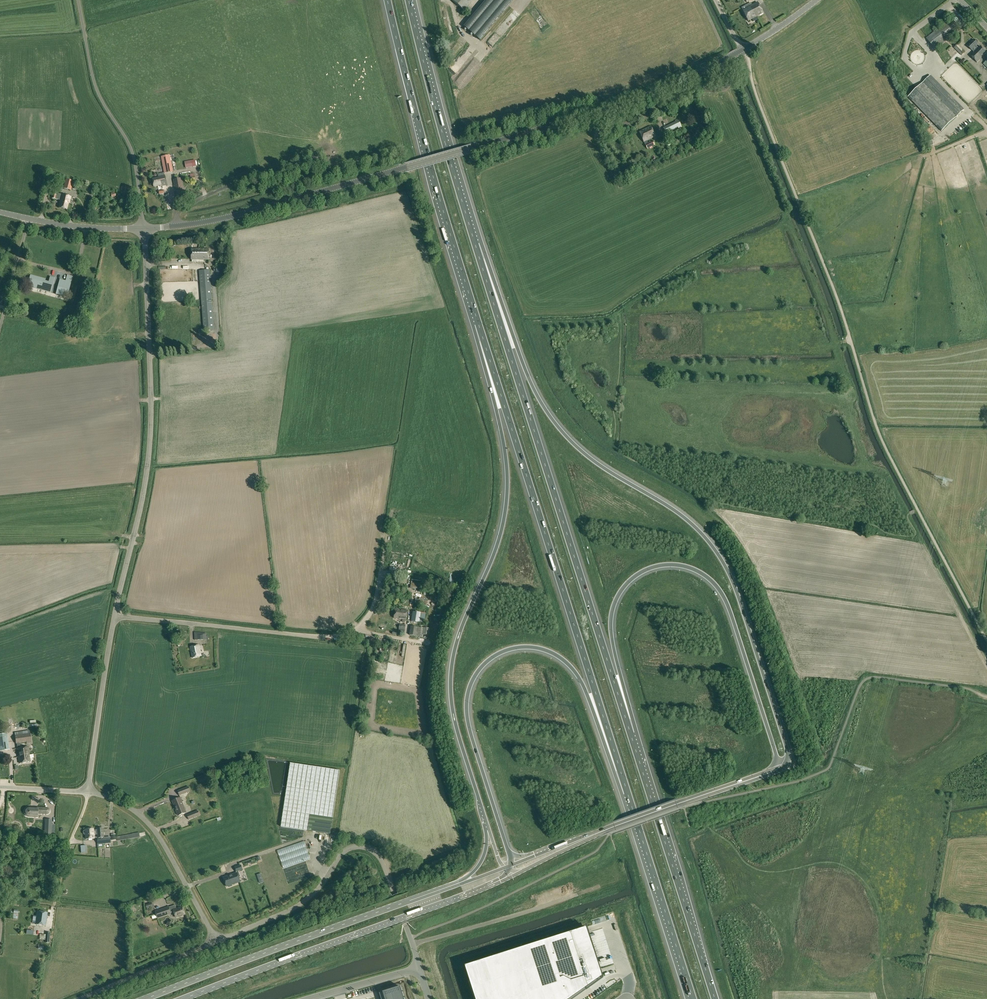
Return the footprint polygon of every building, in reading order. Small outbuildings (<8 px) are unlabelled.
[(468,14),(472,10),(468,7),(474,0),(451,0),(468,14)] [(464,27),(480,40),(514,0),(486,0),(464,27)] [(758,3),(752,6),(757,17),(763,13),(758,3)] [(752,19),(753,21),(756,20),(755,18),(757,17),(752,6),(750,7),(744,10),(743,10),(748,21),(752,19)] [(949,20),(926,38),(935,50),(959,32),(949,20)] [(972,50),(974,52),(978,48),(976,46),(978,44),(974,40),(968,46),(972,50)] [(957,44),(954,48),(962,55),(965,52),(957,44)] [(978,48),(974,52),(970,55),(977,62),(982,58),(981,58),(982,57),(986,53),(980,46),(979,48),(978,48)] [(930,75),(908,97),(942,132),(964,110),(930,75)] [(666,133),(678,127),(676,122),(664,128),(666,133)] [(648,143),(646,141),(656,136),(651,126),(639,132),(644,142),(645,144),(648,143)] [(161,156),(164,173),(173,171),(170,155),(161,156)] [(167,185),(165,175),(158,177),(158,178),(152,179),(154,187),(160,185),(160,186),(167,185)] [(184,195),(181,178),(174,179),(177,196),(179,196),(179,197),(182,196),(182,195),(184,195)] [(70,190),(72,184),(73,184),(74,182),(73,182),(66,180),(63,188),(70,190)] [(71,197),(61,194),(57,193),(55,199),(60,200),(59,202),(60,202),(59,207),(67,209),(68,203),(69,203),(71,197)] [(192,249),(191,260),(192,260),(197,260),(204,260),(209,260),(209,249),(198,249),(192,249)] [(210,270),(199,270),(204,331),(214,330),(210,270)] [(47,284),(44,283),(45,279),(31,275),(28,287),(50,293),(52,287),(53,282),(54,278),(50,277),(49,282),(47,282),(47,284)] [(66,283),(59,281),(56,294),(62,296),(63,291),(66,283)] [(421,590),(422,581),(411,580),(410,588),(421,590)] [(402,606),(401,610),(395,609),(394,618),(406,620),(407,611),(408,605),(405,605),(403,605),(403,606),(402,606)] [(420,612),(413,611),(411,622),(424,623),(426,610),(421,609),(420,612)] [(421,628),(411,626),(409,635),(422,637),(423,634),(429,635),(430,628),(423,627),(421,627),(421,628)] [(190,647),(190,649),(191,654),(192,658),(201,656),(199,645),(190,647)] [(31,741),(29,730),(14,733),(16,744),(31,741)] [(0,734),(0,751),(9,749),(7,733),(0,734)] [(17,748),(19,763),(30,761),(28,747),(17,748)] [(281,826),(330,834),(339,770),(290,763),(281,826)] [(179,796),(190,791),(188,787),(178,791),(179,796)] [(180,798),(172,801),(176,809),(177,811),(178,816),(186,813),(180,798)] [(46,808),(34,807),(34,809),(30,809),(30,808),(29,808),(28,808),(27,808),(26,808),(25,809),(25,810),(24,810),(24,811),(24,812),(24,813),(25,814),(25,815),(26,815),(27,816),(28,816),(34,816),(37,816),(38,813),(46,814),(47,814),(48,813),(49,813),(49,812),(49,811),(49,810),(49,809),(48,809),(48,808),(47,808),(46,808)] [(198,811),(187,815),(189,820),(200,815),(198,811)] [(98,839),(104,838),(104,837),(104,836),(103,829),(101,829),(97,829),(97,830),(94,831),(94,829),(85,829),(85,831),(84,832),(84,834),(85,835),(86,835),(86,839),(95,838),(94,835),(97,834),(97,837),(98,838),(98,839)] [(118,841),(126,839),(140,837),(139,832),(133,833),(133,834),(117,836),(118,841)] [(223,878),(227,887),(229,886),(229,887),(232,886),(232,885),(240,882),(237,873),(223,878)] [(171,913),(169,906),(155,911),(158,918),(171,913)] [(182,906),(173,909),(176,917),(184,914),(182,906)] [(47,913),(37,911),(35,924),(45,926),(47,913)] [(464,966),(475,998),(571,998),(601,977),(586,928),(464,966)] [(379,993),(381,998),(404,998),(400,987),(379,993)]
